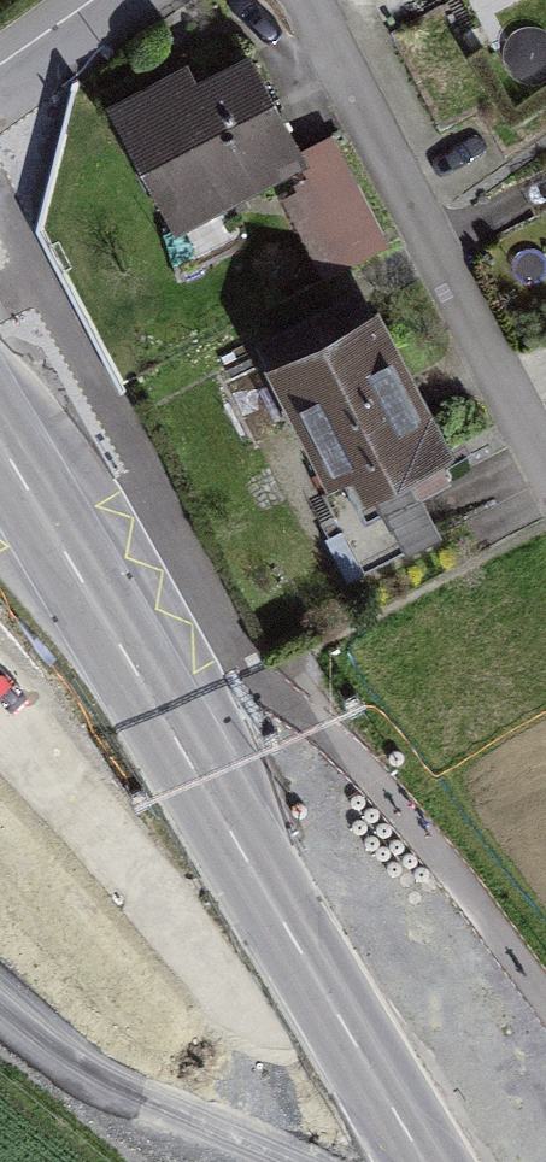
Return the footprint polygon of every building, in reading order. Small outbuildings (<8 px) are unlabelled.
[(126,110),(186,222),(303,158),(243,47),(126,110)] [(270,356),(356,514),(456,460),(370,302),(270,356)]
